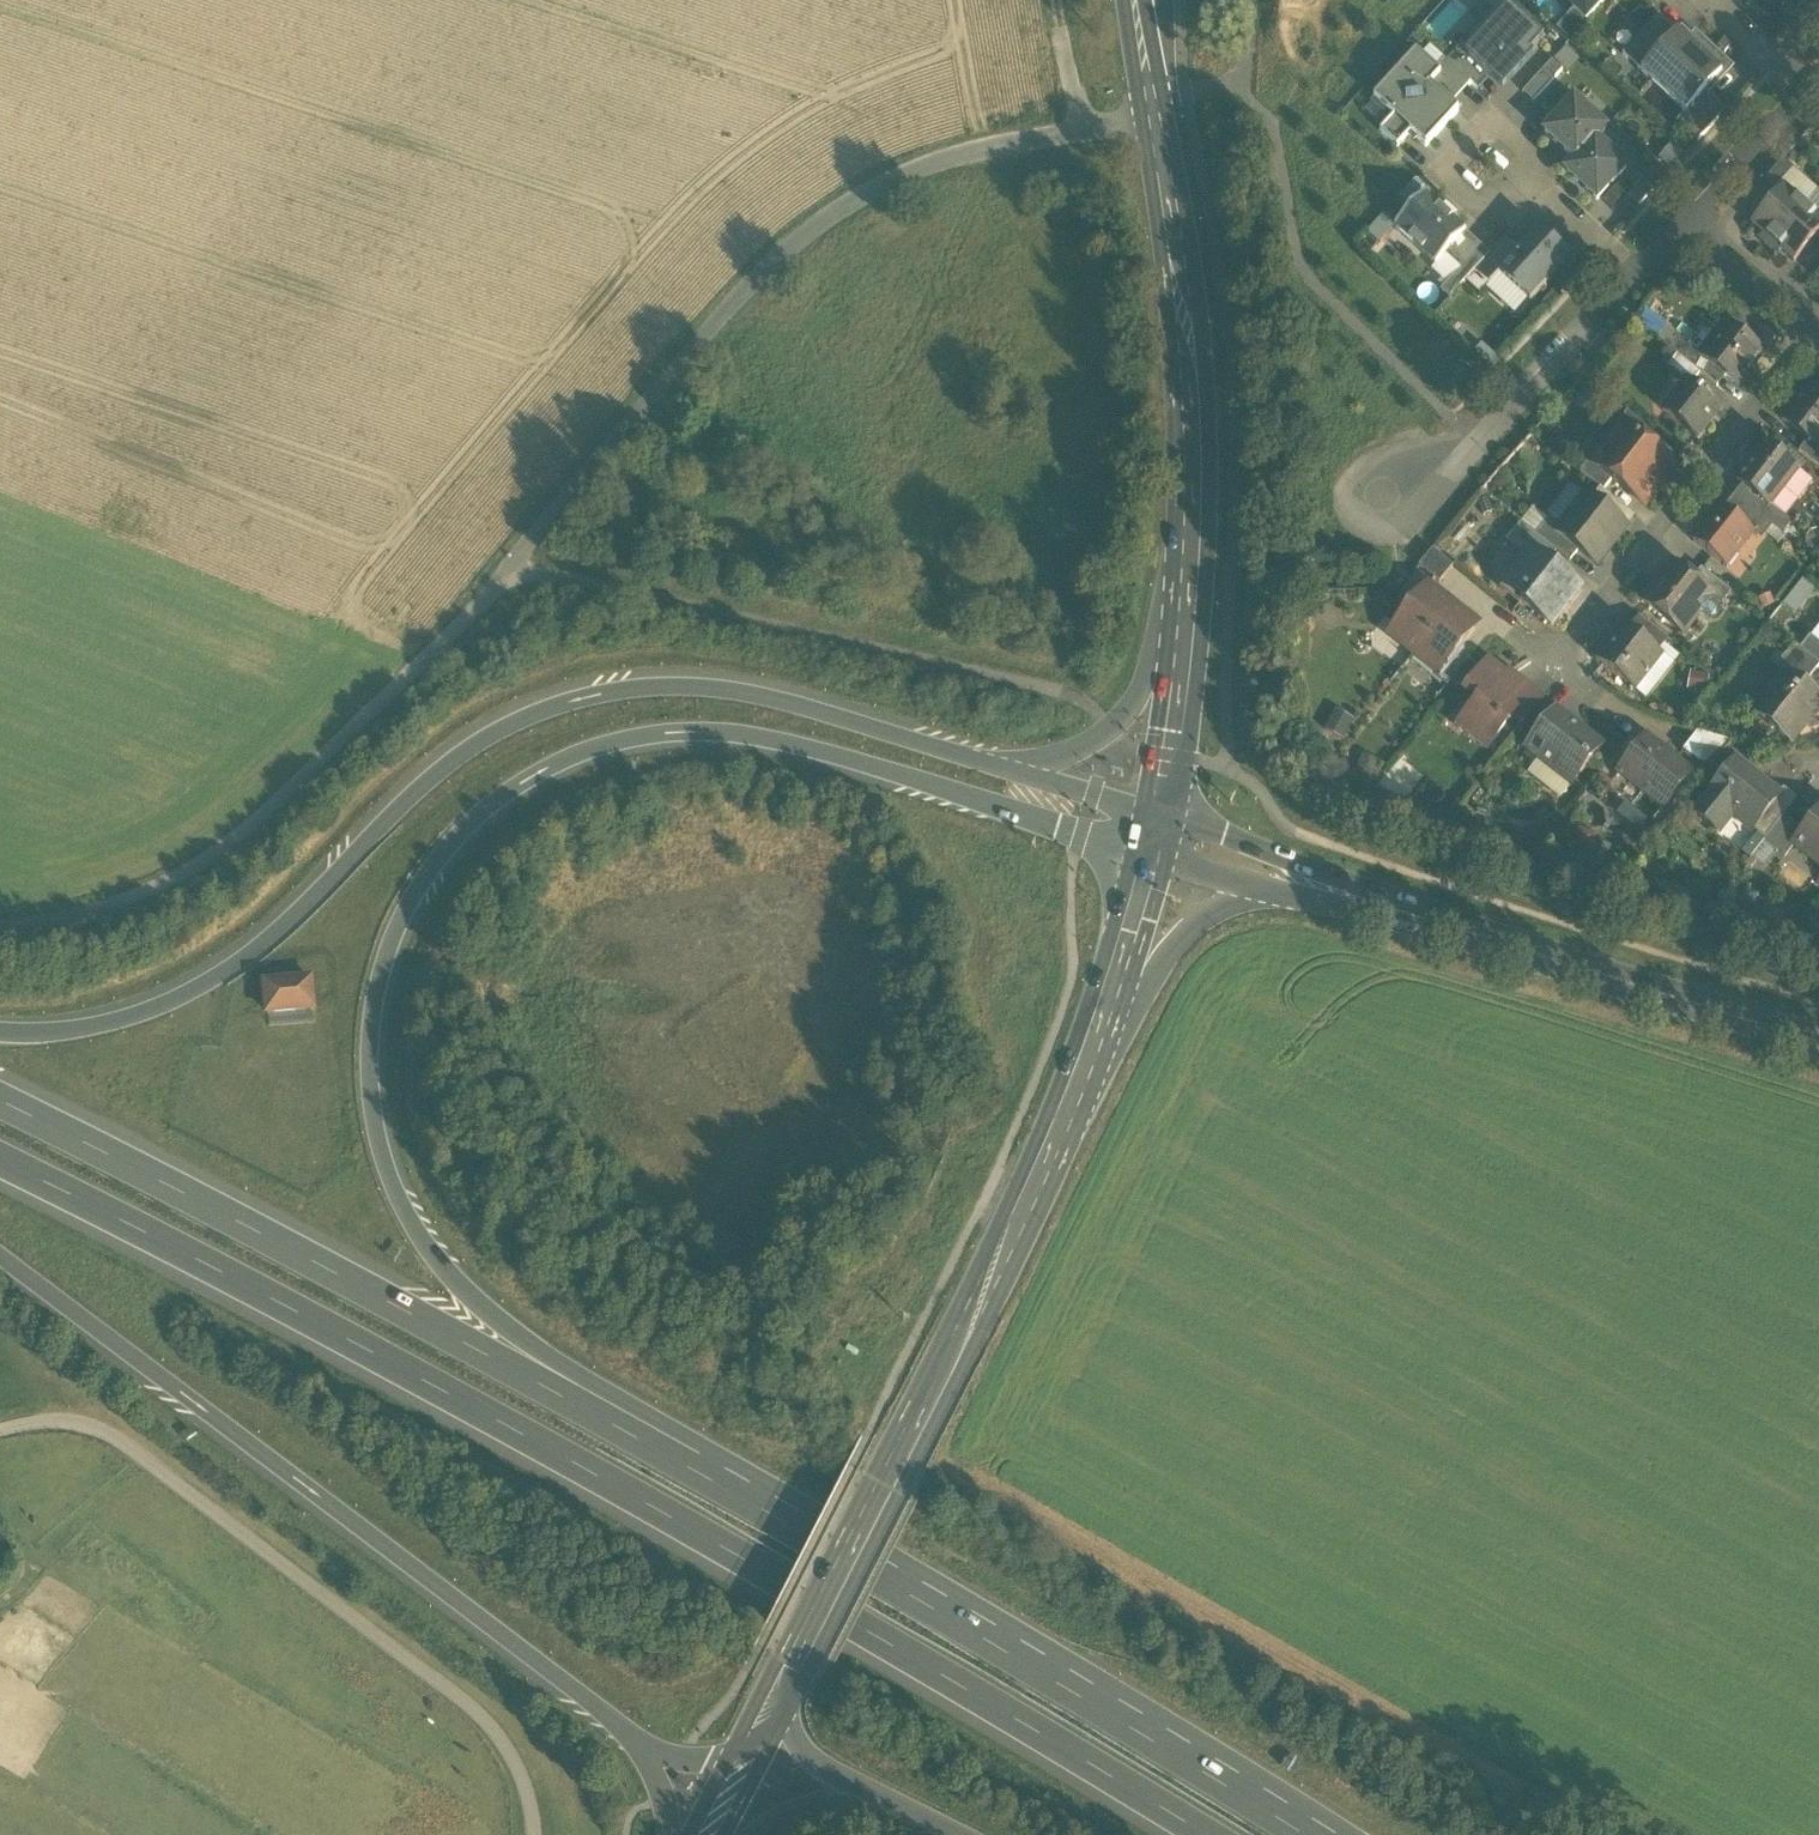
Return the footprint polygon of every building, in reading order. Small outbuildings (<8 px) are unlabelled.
[(1501,3),(1498,0),(1478,0),(1477,1),(1491,14),(1501,3)] [(1577,8),(1575,6),(1572,10),(1585,22),(1605,0),(1584,0),(1577,8)] [(1801,8),(1809,0),(1792,0),(1801,8)] [(1456,52),(1464,59),(1475,47),(1499,69),(1509,79),(1530,57),(1543,42),(1501,3),(1491,14),(1456,52)] [(1622,56),(1640,73),(1676,34),(1657,18),(1622,56)] [(1681,29),(1676,34),(1686,43),(1691,38),(1681,29)] [(1721,75),(1686,43),(1676,34),(1640,73),(1685,114),(1704,94),(1721,75)] [(1686,43),(1721,75),(1730,66),(1694,34),(1691,38),(1686,43)] [(1464,59),(1488,81),(1499,69),(1475,47),(1464,59)] [(1434,72),(1443,61),(1430,48),(1420,59),(1434,72)] [(1565,49),(1552,63),(1562,72),(1566,76),(1579,62),(1565,49)] [(1478,93),(1488,81),(1464,59),(1456,52),(1446,63),(1470,85),(1478,93)] [(1417,140),(1425,148),(1457,113),(1450,107),(1430,88),(1440,77),(1434,72),(1420,59),(1415,55),(1373,101),(1392,118),(1410,134),(1417,140)] [(1509,79),(1499,69),(1488,81),(1502,94),(1533,60),(1530,57),(1509,79)] [(1454,103),(1470,85),(1446,63),(1443,61),(1434,72),(1440,77),(1430,88),(1450,107),(1454,103)] [(1522,94),(1533,104),(1562,72),(1552,63),(1551,62),(1522,94)] [(1733,69),(1730,66),(1721,75),(1704,94),(1708,97),(1733,69)] [(1685,114),(1676,123),(1697,142),(1725,112),(1708,97),(1704,94),(1685,114)] [(1370,104),(1389,122),(1392,118),(1373,101),(1370,104)] [(1605,131),(1573,102),(1544,134),(1574,161),(1575,162),(1595,141),(1595,142),(1605,131)] [(1450,107),(1457,113),(1461,109),(1454,103),(1450,107)] [(1410,134),(1392,118),(1389,122),(1379,132),(1397,148),(1406,138),(1410,134)] [(1413,144),(1417,140),(1410,134),(1406,138),(1413,144)] [(1626,170),(1595,142),(1595,141),(1575,162),(1574,161),(1565,172),(1597,202),(1626,170)] [(1658,160),(1669,171),(1684,155),(1672,144),(1658,160)] [(1760,185),(1770,194),(1780,184),(1793,170),(1783,160),(1760,185)] [(1628,197),(1638,207),(1667,175),(1657,165),(1628,197)] [(1818,192),(1793,170),(1780,184),(1783,187),(1804,206),(1815,194),(1818,192)] [(1617,186),(1602,202),(1612,211),(1626,195),(1617,186)] [(1750,224),(1772,244),(1804,206),(1783,187),(1750,224)] [(1804,206),(1818,219),(1818,197),(1815,194),(1804,206)] [(1465,234),(1424,195),(1409,211),(1393,229),(1435,267),(1444,256),(1465,234)] [(1381,217),(1393,229),(1409,211),(1397,200),(1381,217)] [(1804,206),(1772,244),(1794,262),(1815,238),(1818,233),(1818,219),(1804,206)] [(1393,229),(1381,217),(1366,234),(1378,245),(1393,229)] [(1538,232),(1517,254),(1498,275),(1499,275),(1529,304),(1569,260),(1538,232)] [(1489,255),(1465,234),(1444,256),(1460,271),(1451,280),(1460,287),(1464,283),(1474,272),(1489,255)] [(1517,254),(1503,241),(1489,255),(1474,272),(1489,286),(1499,275),(1498,275),(1517,254)] [(1447,285),(1451,280),(1460,271),(1444,256),(1435,267),(1431,270),(1447,285)] [(1479,297),(1489,286),(1474,272),(1464,283),(1479,297)] [(1741,336),(1753,321),(1735,308),(1723,323),(1741,336)] [(1634,323),(1657,341),(1667,329),(1644,311),(1634,323)] [(1701,336),(1692,348),(1691,349),(1698,355),(1708,342),(1723,323),(1710,313),(1696,332),(1701,336)] [(1741,336),(1763,354),(1775,339),(1753,321),(1741,336)] [(1724,375),(1738,386),(1763,354),(1741,336),(1723,323),(1708,342),(1714,347),(1704,359),(1724,375)] [(1657,341),(1675,355),(1682,360),(1691,349),(1692,348),(1667,329),(1657,341)] [(1708,342),(1698,355),(1704,359),(1714,347),(1708,342)] [(1691,349),(1682,360),(1698,373),(1716,387),(1724,375),(1704,359),(1698,355),(1691,349)] [(1689,384),(1698,373),(1682,360),(1675,355),(1666,366),(1684,380),(1689,384)] [(1661,411),(1696,438),(1719,408),(1689,384),(1684,380),(1661,411)] [(1818,450),(1818,449),(1818,390),(1810,383),(1781,420),(1808,441),(1818,450)] [(1620,426),(1643,444),(1652,433),(1626,413),(1616,426),(1619,428),(1620,426)] [(1611,481),(1644,506),(1673,468),(1643,444),(1620,426),(1619,428),(1602,450),(1607,455),(1598,467),(1597,469),(1611,481)] [(1818,468),(1818,449),(1818,450),(1808,441),(1799,452),(1818,468)] [(1742,486),(1768,506),(1796,470),(1779,457),(1762,444),(1734,480),(1742,486)] [(1785,449),(1779,457),(1796,470),(1802,475),(1809,467),(1785,449)] [(1602,450),(1592,462),(1598,467),(1607,455),(1602,450)] [(1580,473),(1603,492),(1611,481),(1597,469),(1598,467),(1592,462),(1590,460),(1580,473)] [(1796,470),(1768,506),(1772,509),(1772,508),(1782,515),(1810,481),(1802,475),(1796,470)] [(1547,515),(1549,518),(1560,526),(1569,515),(1583,497),(1585,496),(1571,485),(1547,515)] [(1733,497),(1763,520),(1772,509),(1768,506),(1742,486),(1733,497)] [(1578,551),(1597,566),(1604,557),(1600,554),(1607,546),(1610,548),(1626,528),(1600,508),(1585,496),(1583,497),(1586,499),(1572,517),(1569,515),(1560,526),(1557,531),(1573,544),(1571,545),(1578,551)] [(1600,508),(1626,528),(1635,517),(1609,496),(1600,508)] [(1583,497),(1569,515),(1572,517),(1586,499),(1583,497)] [(1757,537),(1767,524),(1763,520),(1733,497),(1723,509),(1753,532),(1751,533),(1757,537)] [(1692,542),(1720,563),(1730,550),(1735,554),(1751,533),(1753,532),(1723,509),(1720,506),(1692,542)] [(1772,508),(1772,509),(1763,520),(1767,524),(1772,528),(1782,515),(1772,508)] [(1535,536),(1547,521),(1531,509),(1520,524),(1535,536)] [(1547,521),(1535,536),(1555,552),(1569,562),(1578,551),(1571,545),(1573,544),(1557,531),(1560,526),(1549,518),(1547,521)] [(1547,563),(1555,552),(1535,536),(1520,524),(1505,542),(1524,557),(1525,558),(1531,551),(1546,563),(1547,563)] [(1600,554),(1604,557),(1610,548),(1607,546),(1600,554)] [(1420,569),(1440,584),(1453,567),(1432,550),(1419,567),(1420,569)] [(1730,550),(1720,563),(1725,567),(1735,554),(1730,550)] [(1520,601),(1550,625),(1579,588),(1547,563),(1546,563),(1531,551),(1525,558),(1524,557),(1504,583),(1523,597),(1520,601)] [(1684,634),(1700,612),(1712,597),(1713,596),(1692,580),(1671,563),(1642,601),(1684,634)] [(1712,597),(1721,604),(1731,592),(1700,568),(1692,580),(1713,596),(1712,597)] [(1501,587),(1520,601),(1523,597),(1504,583),(1501,587)] [(1415,653),(1451,608),(1444,602),(1442,604),(1425,591),(1391,634),(1415,653)] [(1721,604),(1712,597),(1700,612),(1710,620),(1716,619),(1722,611),(1721,605),(1721,604)] [(1457,613),(1451,608),(1415,653),(1438,672),(1440,672),(1453,656),(1474,629),(1456,615),(1457,613)] [(1629,630),(1659,653),(1668,640),(1639,617),(1629,630)] [(1595,661),(1633,690),(1661,655),(1659,653),(1629,630),(1623,625),(1595,661)] [(1811,638),(1818,645),(1818,628),(1811,638)] [(1811,638),(1809,637),(1799,650),(1818,665),(1818,645),(1811,638)] [(1783,671),(1802,686),(1818,665),(1799,650),(1792,644),(1774,666),(1782,673),(1783,671)] [(1674,664),(1661,655),(1633,690),(1646,700),(1674,664)] [(1431,681),(1443,690),(1464,664),(1453,656),(1440,672),(1438,672),(1431,681)] [(1486,748),(1511,717),(1517,709),(1508,702),(1519,688),(1505,677),(1488,664),(1466,692),(1478,701),(1459,727),(1486,748)] [(1789,743),(1803,725),(1800,723),(1810,710),(1812,713),(1818,704),(1818,699),(1802,686),(1783,671),(1782,673),(1758,703),(1774,716),(1767,726),(1789,743)] [(1509,672),(1505,677),(1519,688),(1508,702),(1517,709),(1511,717),(1521,725),(1542,698),(1509,672)] [(1709,677),(1690,673),(1686,691),(1706,694),(1709,677)] [(1751,713),(1767,726),(1774,716),(1758,703),(1751,713)] [(1353,722),(1334,712),(1323,731),(1343,742),(1353,722)] [(1539,759),(1571,785),(1601,747),(1555,712),(1527,747),(1540,757),(1539,759)] [(1684,753),(1709,772),(1731,743),(1699,734),(1684,753)] [(1619,774),(1662,808),(1690,773),(1646,739),(1637,751),(1629,752),(1624,758),(1625,765),(1619,774)] [(1526,749),(1539,759),(1540,757),(1527,747),(1526,749)] [(1379,764),(1364,755),(1355,772),(1371,780),(1379,764)] [(1559,800),(1571,785),(1539,759),(1527,774),(1559,800)] [(1714,832),(1716,833),(1731,815),(1753,831),(1780,797),(1778,796),(1735,762),(1693,815),(1695,817),(1696,816),(1715,831),(1714,832)] [(1753,831),(1764,841),(1783,817),(1796,800),(1782,790),(1778,796),(1780,797),(1753,831)] [(1647,822),(1625,804),(1616,815),(1638,833),(1647,822)] [(1818,867),(1818,807),(1801,831),(1790,844),(1792,846),(1818,867)] [(1801,831),(1783,817),(1764,841),(1776,850),(1784,856),(1792,846),(1790,844),(1801,831)] [(1763,866),(1776,850),(1764,841),(1752,857),(1763,866)] [(1611,848),(1595,842),(1589,860),(1605,866),(1611,848)] [(264,982),(267,1012),(313,1008),(311,978),(264,982)]
